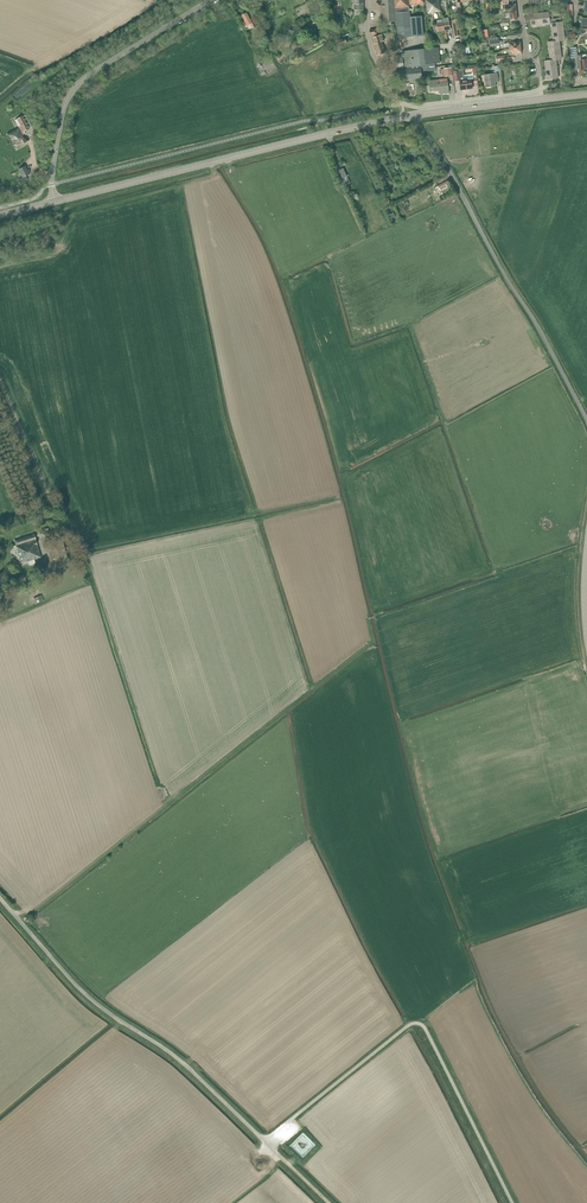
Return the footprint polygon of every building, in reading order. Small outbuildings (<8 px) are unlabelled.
[(354,4),(354,10),(364,10),(364,0),(355,0),(355,4),(354,4)] [(384,21),(392,21),(395,21),(394,0),(383,0),(384,21)] [(397,27),(398,37),(424,35),(422,16),(410,17),(409,8),(408,0),(395,0),(397,27)] [(427,5),(428,11),(428,12),(428,13),(429,15),(430,14),(430,13),(441,11),(439,0),(426,0),(427,5)] [(509,5),(505,6),(506,13),(510,13),(511,21),(517,20),(516,4),(509,5)] [(248,12),(242,15),(245,21),(242,22),(245,26),(247,25),(248,26),(250,24),(253,28),(257,26),(254,21),(253,22),(248,12)] [(549,12),(540,14),(541,25),(550,23),(550,19),(549,12)] [(541,25),(540,14),(531,15),(532,26),(541,25)] [(316,19),(308,23),(312,29),(319,25),(316,19)] [(563,22),(562,22),(551,23),(553,32),(564,31),(563,22)] [(559,41),(565,40),(564,31),(553,32),(554,41),(559,41)] [(382,35),(374,37),(376,44),(374,44),(378,55),(385,53),(381,41),(384,41),(382,35)] [(345,38),(336,41),(338,46),(347,42),(345,38)] [(506,50),(506,49),(521,48),(520,41),(508,43),(508,44),(505,44),(506,50)] [(561,50),(559,41),(554,41),(548,42),(549,52),(561,50)] [(578,74),(586,73),(586,58),(586,55),(577,56),(576,47),(570,47),(571,58),(577,58),(578,68),(578,74)] [(402,55),(394,56),(395,68),(398,68),(398,71),(397,71),(398,80),(407,79),(407,81),(413,80),(413,79),(422,78),(421,71),(436,70),(435,63),(440,63),(439,48),(402,52),(402,55)] [(508,55),(496,57),(497,61),(509,60),(514,59),(514,55),(518,55),(522,55),(521,48),(506,49),(506,51),(507,51),(507,52),(509,51),(510,56),(508,56),(508,55)] [(550,60),(556,60),(562,59),(561,50),(549,52),(550,60)] [(556,60),(550,60),(545,61),(546,70),(557,69),(556,60)] [(449,68),(444,69),(445,77),(452,76),(452,70),(455,69),(454,65),(448,65),(449,68)] [(494,74),(485,75),(486,87),(496,86),(495,80),(498,80),(497,73),(496,74),(496,72),(501,71),(500,65),(491,66),(492,70),(494,69),(494,71),(493,71),(494,74)] [(557,69),(546,70),(547,80),(558,78),(557,69)] [(464,70),(453,71),(454,80),(460,80),(461,90),(466,90),(466,89),(473,88),(472,83),(478,83),(477,74),(473,75),(464,76),(464,70)] [(439,80),(429,81),(430,91),(442,90),(443,93),(449,93),(448,83),(439,84),(439,80)] [(19,128),(7,134),(13,145),(19,142),(20,144),(26,142),(22,135),(25,133),(23,131),(29,128),(22,116),(15,120),(19,128)] [(331,150),(328,151),(330,157),(336,172),(335,172),(337,179),(336,179),(340,186),(341,185),(342,187),(343,186),(351,182),(350,181),(347,176),(346,174),(345,171),(344,168),(339,170),(334,156),(333,156),(332,154),(333,154),(331,150)] [(25,166),(18,170),(22,177),(29,173),(29,172),(30,171),(29,169),(27,170),(25,166)] [(16,545),(36,539),(34,534),(15,540),(16,545)] [(61,536),(45,541),(54,569),(70,564),(61,536)] [(41,557),(36,539),(16,545),(21,563),(25,561),(26,564),(29,563),(29,565),(35,562),(34,559),(41,557)] [(41,595),(33,598),(36,604),(44,601),(41,595)]
